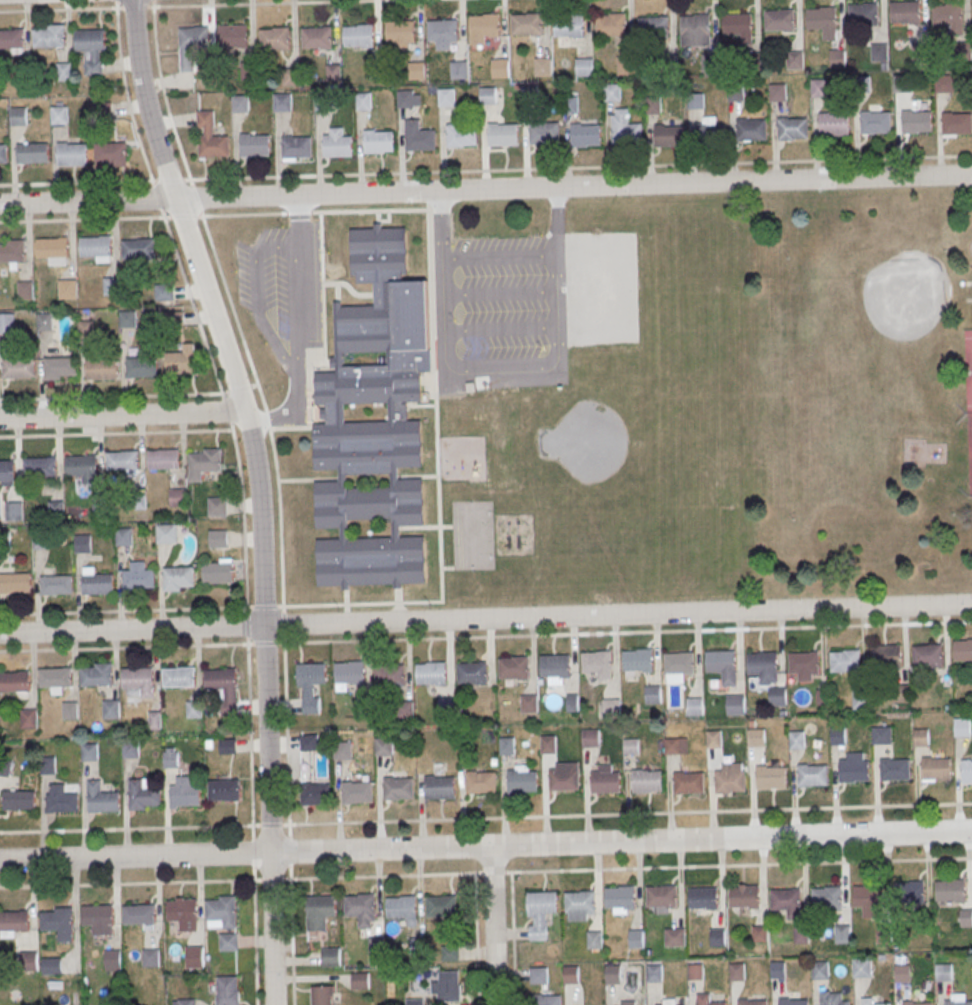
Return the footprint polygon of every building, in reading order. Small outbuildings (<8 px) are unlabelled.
[(920,1),(890,1),(890,24),(920,24),(920,1)] [(963,28),(963,5),(947,5),(947,7),(933,7),(933,27),(952,26),(952,29),(963,28)] [(879,28),(878,6),(849,6),(849,26),(868,25),(868,28),(879,28)] [(837,30),(836,8),(807,9),(807,28),(826,28),(826,30),(837,30)] [(794,33),(794,12),(764,12),(765,32),(784,31),(784,33),(794,33)] [(500,38),(499,14),(484,15),(484,16),(470,17),(470,46),(486,45),(485,36),(490,36),(490,38),(500,38)] [(753,36),(753,14),(723,15),(723,34),(742,34),(742,36),(753,36)] [(542,37),(542,15),(512,16),(512,36),(531,35),(531,37),(542,37)] [(627,38),(626,16),(597,17),(597,36),(616,36),(616,38),(627,38)] [(711,38),(710,16),(680,17),(681,37),(700,36),(700,38),(711,38)] [(584,39),(584,17),(554,18),(554,37),(573,37),(574,39),(584,39)] [(669,40),(668,18),(639,19),(639,38),(658,38),(658,40),(669,40)] [(458,43),(458,21),(428,22),(429,42),(436,41),(436,51),(452,51),(451,43),(458,43)] [(417,44),(416,22),(386,23),(387,43),(395,42),(396,53),(409,52),(409,44),(417,44)] [(248,50),(247,26),(218,27),(218,48),(237,48),(237,50),(248,50)] [(374,49),(374,26),(359,26),(359,28),(344,28),(345,47),(364,47),(364,49),(374,49)] [(332,51),(332,27),(317,28),(317,29),(302,30),(303,49),(322,49),(322,51),(332,51)] [(209,51),(209,28),(194,28),(194,30),(179,30),(181,73),(193,72),(192,49),(198,49),(198,52),(209,51)] [(290,52),(289,28),(274,29),(274,30),(260,31),(260,50),(279,50),(279,52),(290,52)] [(33,30),(33,49),(65,48),(64,29),(33,30)] [(24,50),(23,30),(0,31),(0,51),(24,50)] [(75,32),(76,52),(105,51),(105,31),(75,32)] [(955,44),(971,43),(971,60),(956,61),(955,44)] [(871,46),(887,45),(888,63),(872,63),(871,46)] [(913,45),(929,45),(930,62),(913,63),(913,45)] [(829,52),(845,51),(846,69),(830,69),(829,52)] [(745,54),(761,53),(762,71),(746,71),(745,54)] [(787,54),(803,53),(804,71),(788,71),(787,54)] [(703,56),(719,55),(719,72),(703,73),(703,56)] [(662,57),(678,56),(679,73),(663,74),(662,57)] [(618,58),(634,58),(635,75),(618,75),(618,58)] [(536,60),(552,59),(552,76),(536,77),(536,60)] [(576,60),(592,60),(593,77),(577,77),(576,60)] [(492,62),(508,61),(509,78),(493,79),(492,62)] [(409,64),(425,63),(426,80),(410,81),(409,64)] [(451,63),(467,63),(467,80),(451,80),(451,63)] [(241,64),(257,64),(257,81),(241,81),(241,64)] [(370,65),(383,64),(384,81),(371,81),(370,65)] [(325,66),(342,65),(342,83),(326,83),(325,66)] [(282,70),(299,69),(299,87),(283,87),(282,70)] [(936,77),(956,77),(957,94),(937,94),(936,77)] [(853,78),(869,78),(870,95),(854,95),(853,78)] [(811,81),(827,81),(827,98),(811,98),(811,81)] [(604,86),(620,85),(621,102),(604,103),(604,86)] [(729,86),(745,85),(746,102),(729,103),(729,86)] [(770,85),(786,85),(787,102),(771,102),(770,85)] [(521,88),(537,87),(538,104),(522,105),(521,88)] [(480,89),(496,88),(497,106),(481,106),(480,89)] [(438,90),(454,90),(455,107),(439,107),(438,90)] [(397,92),(414,92),(414,109),(398,109),(397,92)] [(687,93),(703,93),(704,110),(688,110),(687,93)] [(355,95),(371,94),(372,111),(356,112),(355,95)] [(274,95),(290,95),(290,112),(274,113),(274,95)] [(232,97),(248,96),(248,113),(232,114),(232,97)] [(563,98),(579,97),(580,114),(564,115),(563,98)] [(645,98),(661,98),(662,115),(646,115),(645,98)] [(50,106),(66,106),(67,124),(51,124),(50,106)] [(10,107),(26,107),(26,125),(10,125),(10,107)] [(612,116),(613,146),(643,146),(643,124),(629,124),(629,110),(616,110),(617,116),(612,116)] [(861,113),(862,136),(892,135),(891,114),(872,115),(872,112),(861,113)] [(902,112),(903,135),(933,134),(932,114),(913,114),(913,112),(902,112)] [(819,115),(819,138),(849,137),(849,116),(830,117),(830,114),(819,115)] [(943,137),(971,137),(971,116),(953,116),(953,114),(943,114),(943,137)] [(779,119),(779,142),(809,141),(808,120),(789,121),(789,118),(779,119)] [(737,119),(737,143),(767,142),(766,121),(747,121),(747,119),(737,119)] [(530,122),(530,146),(560,145),(559,124),(540,124),(540,122),(530,122)] [(488,124),(489,147),(518,147),(518,126),(499,126),(499,124),(488,124)] [(447,125),(448,148),(477,147),(477,127),(458,127),(458,125),(447,125)] [(572,125),(572,148),(602,147),(601,126),(582,127),(582,125),(572,125)] [(654,126),(654,149),(684,148),(684,127),(664,128),(664,125),(654,126)] [(695,125),(696,148),(725,148),(725,127),(706,127),(706,125),(695,125)] [(406,129),(407,152),(436,151),(436,130),(417,131),(417,128),(406,129)] [(364,131),(365,155),(395,154),(394,133),(375,133),(375,131),(364,131)] [(240,135),(241,158),(270,158),(270,137),(251,137),(251,135),(240,135)] [(323,136),(324,159),(353,158),(353,137),(334,138),(334,135),(323,136)] [(198,136),(199,159),(229,159),(228,138),(209,138),(209,136),(198,136)] [(281,137),(282,160),(312,159),(311,138),(292,139),(292,136),(281,137)] [(16,143),(47,142),(48,162),(17,162),(16,143)] [(56,142),(67,142),(67,144),(86,143),(87,165),(57,166),(56,142)] [(95,142),(95,165),(127,165),(127,142),(95,142)] [(8,163),(0,163),(0,144),(7,144),(8,163)] [(428,282),(429,350),(432,350),(432,372),(421,372),(421,402),(407,402),(408,421),(422,420),(423,466),(399,467),(399,479),(423,479),(424,525),(400,525),(401,537),(425,537),(426,583),(350,585),(350,590),(342,590),(342,585),(317,586),(316,540),(341,540),(341,528),(316,529),(315,482),(339,482),(339,470),(314,470),(313,424),(326,424),(326,419),(321,419),(321,409),(326,409),(326,404),(316,405),(315,373),(336,373),(336,368),(331,368),(331,358),(336,358),(334,301),(342,301),(342,306),(376,305),(375,283),(358,283),(358,275),(352,275),(351,229),(375,229),(375,224),(382,224),(382,229),(407,228),(408,273),(404,273),(404,282),(428,282)] [(79,236),(79,255),(96,255),(96,262),(109,262),(109,255),(111,255),(111,234),(101,234),(101,236),(79,236)] [(35,238),(35,257),(48,257),(48,265),(66,265),(65,256),(67,256),(67,236),(57,236),(57,237),(35,238)] [(25,261),(24,239),(8,239),(8,243),(0,243),(0,262),(25,261)] [(155,239),(122,239),(122,259),(155,259),(155,239)] [(103,277),(118,277),(119,294),(103,294),(103,277)] [(58,279),(74,279),(74,296),(59,296),(58,279)] [(16,281),(32,281),(32,298),(17,298),(16,281)] [(173,300),(173,285),(155,285),(155,300),(173,300)] [(135,310),(120,310),(120,326),(135,326),(135,310)] [(35,313),(51,313),(51,330),(36,330),(35,313)] [(10,332),(0,333),(0,316),(9,315),(10,332)] [(77,320),(92,320),(93,337),(77,337),(77,320)] [(194,351),(195,371),(164,372),(164,352),(194,351)] [(156,356),(156,376),(125,377),(125,357),(156,356)] [(32,357),(33,377),(2,377),(2,357),(32,357)] [(74,357),(74,376),(44,377),(43,357),(74,357)] [(115,358),(116,377),(85,378),(85,358),(115,358)] [(188,452),(188,481),(201,481),(201,471),(221,470),(220,448),(203,448),(203,452),(188,452)] [(177,449),(178,468),(148,468),(147,450),(177,449)] [(136,451),(137,470),(107,471),(106,452),(136,451)] [(95,455),(96,483),(81,483),(81,474),(65,475),(64,456),(95,455)] [(54,457),(54,476),(24,476),(23,458),(54,457)] [(13,479),(0,479),(0,460),(12,460),(13,479)] [(169,488),(185,488),(185,505),(169,505),(169,488)] [(134,495),(145,495),(145,511),(134,511),(134,495)] [(91,497),(102,497),(103,513),(92,513),(91,497)] [(207,497),(226,497),(226,514),(208,515),(207,497)] [(47,504),(63,503),(63,520),(48,521),(47,504)] [(5,505),(21,504),(21,521),(5,522),(5,505)] [(156,527),(176,526),(176,544),(156,545),(156,527)] [(114,530),(130,530),(131,547),(115,547),(114,530)] [(208,530),(226,530),(227,547),(209,547),(208,530)] [(32,534),(48,533),(48,551),(32,551),(32,534)] [(9,551),(0,551),(0,534),(8,534),(9,551)] [(73,535),(89,535),(89,552),(74,552),(73,535)] [(152,569),(152,588),(122,589),(122,570),(129,570),(129,561),(144,561),(144,569),(152,569)] [(232,562),(232,580),(202,581),(202,563),(232,562)] [(192,567),(193,586),(179,586),(179,590),(163,591),(162,567),(192,567)] [(29,591),(0,592),(0,573),(29,573),(29,591)] [(111,574),(112,592),(82,593),(81,574),(111,574)] [(70,575),(70,594),(40,594),(40,576),(70,575)] [(954,643),(971,642),(971,662),(955,663),(954,643)] [(872,649),(901,647),(902,667),(873,669),(872,649)] [(913,648),(942,647),(943,667),(914,668),(913,648)] [(623,650),(623,671),(653,670),(652,649),(623,650)] [(705,651),(706,672),(721,671),(721,686),(737,686),(736,670),(735,670),(735,650),(705,651)] [(829,651),(830,672),(860,671),(859,650),(829,651)] [(581,652),(582,673),(612,672),(611,651),(581,652)] [(664,652),(665,673),(695,672),(694,651),(664,652)] [(748,653),(748,673),(759,673),(760,685),(771,684),(771,682),(778,682),(777,651),(757,652),(757,653),(748,653)] [(788,652),(789,673),(797,673),(797,681),(812,681),(812,672),(818,672),(818,651),(788,652)] [(540,655),(541,676),(571,675),(570,654),(540,655)] [(499,658),(499,679),(529,678),(529,655),(512,656),(512,658),(499,658)] [(296,663),(325,662),(325,683),(312,683),(313,696),(318,696),(319,712),(301,713),(301,697),(302,697),(302,685),(297,685),(296,663)] [(335,665),(335,686),(365,685),(365,662),(348,663),(348,664),(335,665)] [(457,663),(458,683),(487,682),(487,662),(457,663)] [(416,666),(417,687),(447,686),(446,663),(430,664),(430,665),(416,666)] [(375,667),(376,688),(406,687),(405,664),(389,665),(389,667),(375,667)] [(80,669),(80,688),(112,687),(111,665),(95,666),(95,669),(80,669)] [(163,670),(164,689),(195,689),(194,669),(163,670)] [(39,670),(40,690),(71,689),(70,670),(39,670)] [(122,671),(122,690),(153,690),(153,670),(122,671)] [(206,672),(206,691),(237,690),(237,671),(206,672)] [(29,693),(28,674),(0,675),(0,694),(29,693)] [(645,686),(661,685),(661,703),(646,703),(645,686)] [(768,687),(785,686),(786,705),(769,706),(768,687)] [(566,694),(577,694),(578,711),(567,711),(566,694)] [(726,695),(744,694),(744,713),(727,714),(726,695)] [(521,695),(536,695),(537,712),(521,712),(521,695)] [(686,698),(702,697),(702,715),(687,715),(686,698)] [(438,698),(454,698),(454,715),(439,715),(438,698)] [(604,699),(619,699),(619,716),(604,716),(604,699)] [(102,702),(103,722),(119,721),(118,701),(102,702)] [(186,703),(187,720),(203,719),(202,702),(186,703)] [(61,704),(62,723),(78,723),(77,703),(61,704)] [(20,711),(20,731),(36,731),(36,711),(20,711)] [(954,718),(968,718),(969,735),(955,735),(954,718)] [(871,726),(890,726),(891,743),(871,743),(871,726)] [(830,727),(845,727),(845,744),(831,745),(830,727)] [(747,729),(763,728),(764,745),(748,746),(747,729)] [(913,729),(927,728),(928,745),(914,746),(913,729)] [(581,730),(598,729),(598,746),(582,747),(581,730)] [(705,730),(719,730),(720,747),(706,747),(705,730)] [(788,731),(803,731),(803,747),(789,748),(788,731)] [(300,735),(317,734),(317,750),(300,750),(300,735)] [(540,736),(554,735),(555,752),(540,753),(540,736)] [(499,737),(513,737),(514,754),(499,754),(499,737)] [(664,738),(686,737),(686,753),(664,754),(664,738)] [(375,738),(392,738),(392,755),(375,755),(375,738)] [(623,738),(637,738),(638,753),(623,753),(623,738)] [(219,739),(220,756),(236,756),(235,739),(219,739)] [(121,741),(122,761),(138,760),(137,740),(121,741)] [(333,742),(350,741),(351,759),(334,759),(333,742)] [(79,743),(80,763),(96,762),(95,743),(79,743)] [(163,750),(163,770),(179,769),(179,749),(163,750)] [(838,759),(839,782),(869,781),(868,760),(862,760),(862,752),(845,752),(845,759),(838,759)] [(879,758),(880,780),(910,779),(909,759),(890,759),(890,757),(879,758)] [(920,757),(921,779),(951,778),(951,758),(931,759),(931,757),(920,757)] [(961,782),(971,782),(971,761),(971,759),(960,759),(961,782)] [(577,761),(578,789),(549,790),(548,768),(555,768),(554,762),(577,761)] [(714,770),(715,792),(745,791),(744,771),(741,771),(741,762),(721,763),(721,770),(714,770)] [(796,764),(797,786),(827,785),(827,765),(808,765),(807,763),(796,764)] [(589,770),(590,793),(620,792),(619,771),(611,772),(611,764),(597,764),(597,770),(589,770)] [(754,766),(755,788),(785,787),(785,767),(765,768),(765,766),(754,766)] [(537,770),(538,791),(507,792),(507,770),(518,769),(518,771),(537,770)] [(631,769),(631,791),(662,790),(661,770),(642,771),(642,769),(631,769)] [(496,771),(497,792),(466,793),(465,771),(476,770),(477,772),(496,771)] [(672,771),(673,794),(703,793),(702,772),(683,773),(683,771),(672,771)] [(454,777),(455,797),(424,799),(423,776),(435,776),(435,778),(454,777)] [(412,778),(413,798),(383,799),(382,777),(393,777),(393,778),(412,778)] [(169,788),(170,807),(201,806),(200,787),(191,787),(191,778),(176,778),(176,788),(169,788)] [(128,781),(129,812),(146,811),(146,808),(161,808),(161,789),(143,789),(142,781),(128,781)] [(371,781),(373,801),(343,803),(341,781),(352,781),(352,782),(371,781)] [(87,783),(88,815),(120,814),(119,794),(101,795),(100,782),(87,783)] [(333,783),(334,804),(302,805),(301,783),(311,782),(311,784),(333,783)] [(209,783),(209,803),(240,802),(239,783),(209,783)] [(47,796),(47,815),(78,814),(77,796),(64,796),(64,786),(49,786),(49,796),(47,796)] [(4,793),(5,813),(35,812),(35,793),(4,793)] [(935,880),(965,879),(966,899),(935,900),(935,880)] [(892,882),(923,881),(923,900),(893,901),(892,882)] [(759,885),(759,906),(729,907),(729,887),(739,887),(739,884),(745,884),(745,885),(759,885)] [(676,885),(677,906),(647,908),(646,886),(676,885)] [(863,916),(883,916),(883,885),(854,885),(854,907),(863,907),(863,916)] [(604,887),(605,907),(613,907),(613,914),(628,914),(627,909),(635,909),(634,886),(619,886),(619,887),(604,887)] [(811,886),(811,906),(841,906),(841,886),(811,886)] [(716,887),(717,909),(687,910),(686,888),(716,887)] [(800,918),(800,888),(771,888),(771,918),(800,918)] [(527,892),(556,891),(557,912),(545,912),(546,939),(529,940),(529,924),(533,924),(533,916),(527,916),(527,892)] [(564,892),(594,891),(595,913),(587,913),(587,920),(568,920),(568,912),(565,913),(564,892)] [(345,899),(346,918),(359,917),(359,930),(372,930),(372,924),(376,924),(375,896),(359,896),(359,898),(345,899)] [(387,900),(388,920),(408,919),(409,928),(417,928),(417,897),(401,898),(401,900),(387,900)] [(206,903),(206,922),(224,922),(224,931),(237,930),(237,898),(221,898),(221,903),(206,903)] [(307,899),(308,933),(328,933),(327,919),(337,918),(336,898),(307,899)] [(427,900),(427,919),(458,918),(458,899),(427,900)] [(169,904),(169,923),(200,922),(199,903),(169,904)] [(125,907),(126,927),(157,926),(156,907),(125,907)] [(85,909),(85,928),(94,928),(94,937),(116,937),(115,908),(85,909)] [(960,909),(971,908),(971,926),(961,926),(960,909)] [(43,915),(44,933),(60,932),(60,945),(75,944),(74,910),(57,910),(58,914),(43,915)] [(31,933),(30,914),(0,914),(0,934),(31,933)] [(877,925),(892,924),(892,942),(877,942),(877,925)] [(752,925),(767,925),(767,942),(752,943),(752,925)] [(793,925),(808,925),(808,942),(794,943),(793,925)] [(835,925),(850,925),(850,942),(835,942),(835,925)] [(664,928),(684,928),(685,945),(665,946),(664,928)] [(710,928),(724,928),(725,945),(710,946),(710,928)] [(628,930),(643,929),(644,947),(629,947),(628,930)] [(586,931),(601,931),(602,948),(587,949),(586,931)] [(221,936),(222,953),(240,953),(239,935),(221,936)] [(369,939),(370,957),(384,956),(384,939),(369,939)] [(410,939),(411,957),(426,956),(425,939),(410,939)] [(441,948),(459,947),(459,962),(442,963),(441,948)] [(187,949),(187,970),(205,970),(205,948),(187,949)] [(322,950),(323,967),(341,967),(340,950),(322,950)] [(144,951),(145,969),(161,969),(160,951),(144,951)] [(106,953),(107,973),(123,972),(122,952),(106,953)] [(23,954),(24,974),(40,973),(39,953),(23,954)] [(852,958),(871,958),(871,976),(853,977),(852,958)] [(43,960),(44,975),(64,975),(63,960),(43,960)] [(770,961),(785,961),(785,978),(770,978),(770,961)] [(811,962),(826,961),(827,978),(812,979),(811,962)] [(687,963),(702,963),(702,979),(687,979),(687,963)] [(728,963),(743,963),(744,980),(729,980),(728,963)] [(936,963),(951,963),(951,980),(936,980),(936,963)] [(646,964),(661,964),(661,981),(646,981),(646,964)] [(895,965),(909,964),(910,982),(895,982),(895,965)] [(605,965),(620,965),(620,983),(606,984),(605,965)] [(563,966),(578,966),(578,983),(563,984),(563,966)] [(439,974),(459,973),(459,987),(461,987),(461,1003),(438,1004),(438,996),(432,996),(431,984),(439,983),(439,974)] [(351,974),(352,991),(370,991),(370,974),(351,974)] [(220,1004),(240,1004),(240,979),(220,979),(220,1004)] [(313,1004),(333,1004),(333,988),(313,989),(313,1004)] [(850,1000),(850,1004),(819,1004),(819,990),(830,990),(830,992),(842,992),(842,1000),(850,1000)] [(726,1001),(726,1004),(696,1004),(696,993),(709,993),(709,1001),(726,1001)] [(539,1004),(561,1004),(561,994),(539,994),(539,1004)] [(945,994),(945,1004),(971,1004),(971,994),(945,994)] [(808,999),(808,1004),(778,1004),(778,997),(789,997),(789,999),(808,999)] [(891,1002),(891,1004),(861,1004),(861,997),(872,997),(872,1003),(891,1002)]
